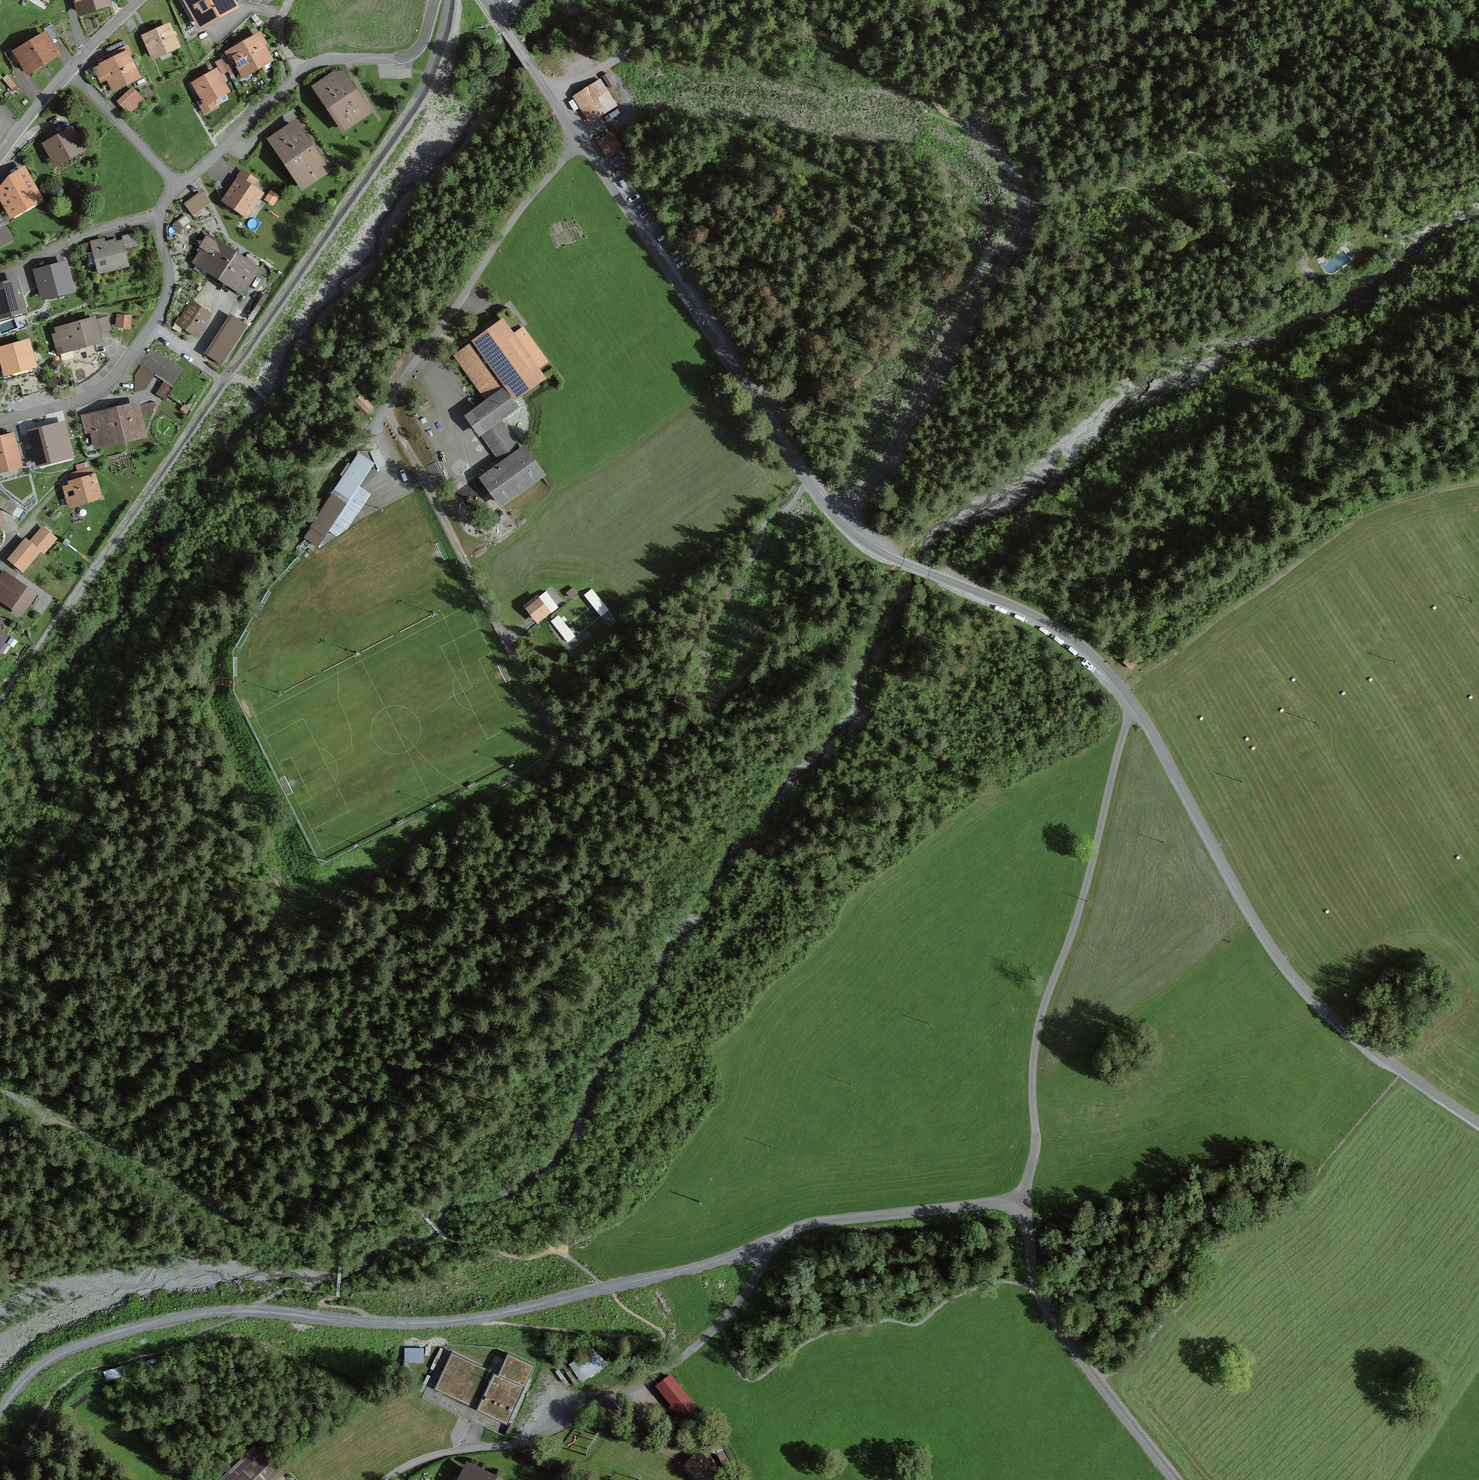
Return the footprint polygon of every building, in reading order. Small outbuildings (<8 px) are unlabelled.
[(81,12),(95,8),(92,0),(77,0),(81,12)] [(230,0),(187,0),(201,24),(234,6),(230,0)] [(44,29),(47,34),(31,44),(42,63),(56,54),(49,42),(58,37),(51,25),(44,29)] [(149,36),(157,53),(177,45),(169,28),(149,36)] [(249,42),(247,37),(241,40),(244,45),(257,67),(270,60),(262,46),(264,45),(259,36),(249,42)] [(236,61),(244,75),(257,67),(244,45),(241,40),(236,43),(238,48),(229,53),(233,62),(236,61)] [(20,60),(28,72),(42,63),(31,44),(14,54),(11,49),(5,53),(12,65),(20,60)] [(110,79),(114,87),(136,76),(127,56),(131,54),(127,47),(117,52),(121,59),(97,70),(103,82),(110,79)] [(207,74),(190,84),(196,94),(199,92),(203,99),(199,102),(205,112),(214,107),(210,100),(227,90),(216,72),(209,76),(207,74)] [(603,77),(610,88),(615,84),(608,74),(603,77)] [(320,89),(344,124),(364,110),(340,75),(320,89)] [(609,107),(610,110),(616,106),(600,80),(594,83),(595,86),(579,97),(592,118),(609,107)] [(129,111),(141,100),(131,90),(120,100),(129,111)] [(275,141),(303,183),(324,169),(296,127),(275,141)] [(47,144),(57,161),(85,145),(81,139),(76,142),(70,131),(47,144)] [(603,143),(609,152),(614,149),(608,140),(603,143)] [(0,200),(0,218),(37,197),(23,171),(13,176),(7,184),(9,188),(1,193),(3,198),(0,200)] [(236,207),(247,214),(260,195),(251,189),(257,181),(242,171),(236,180),(238,181),(223,204),(234,211),(236,207)] [(201,194),(186,205),(193,214),(208,203),(201,194)] [(185,216),(173,225),(178,231),(190,222),(185,216)] [(122,236),(125,249),(139,246),(136,232),(122,236)] [(209,270),(241,291),(255,269),(207,238),(201,247),(207,251),(199,263),(198,263),(195,268),(205,275),(209,270)] [(98,262),(99,268),(126,262),(121,243),(104,247),(102,240),(84,245),(85,251),(95,250),(95,251),(88,253),(90,264),(98,262)] [(46,254),(51,263),(62,257),(57,248),(46,254)] [(44,297),(71,289),(64,264),(37,272),(44,297)] [(23,308),(16,283),(0,288),(0,314),(23,308)] [(191,304),(180,321),(196,332),(208,315),(191,304)] [(515,406),(511,400),(553,370),(507,307),(497,315),(502,322),(456,355),(489,401),(469,416),(480,432),(485,428),(508,460),(483,478),(502,503),(541,474),(523,449),(522,450),(499,418),(515,406)] [(118,314),(116,325),(123,326),(125,316),(118,314)] [(130,327),(132,317),(125,316),(123,326),(130,327)] [(107,359),(100,354),(96,355),(92,341),(99,339),(94,319),(53,331),(59,350),(65,348),(75,384),(88,377),(100,367),(107,359)] [(229,319),(208,350),(224,360),(244,329),(229,319)] [(0,350),(0,351),(6,372),(34,364),(28,343),(0,350)] [(144,362),(176,383),(185,369),(153,348),(144,362)] [(366,413),(374,405),(362,394),(355,402),(366,413)] [(91,417),(98,443),(141,432),(135,407),(91,417)] [(18,463),(11,433),(2,435),(3,439),(0,439),(0,468),(18,463)] [(359,455),(336,488),(348,496),(370,463),(359,455)] [(77,505),(76,501),(98,495),(91,469),(69,476),(72,483),(65,485),(68,496),(65,497),(67,505),(71,506),(77,505)] [(311,526),(312,527),(305,537),(313,543),(320,532),(323,534),(344,502),(332,494),(311,526)] [(44,551),(54,538),(43,528),(32,541),(44,551)] [(22,569),(39,549),(27,539),(11,560),(22,569)] [(22,610),(33,594),(4,574),(0,580),(0,595),(22,610)] [(527,606),(538,619),(547,612),(537,598),(527,606)] [(1135,664),(1127,658),(1124,662),(1131,668),(1135,664)] [(452,1351),(435,1387),(507,1422),(524,1386),(452,1351)] [(697,1413),(694,1409),(696,1408),(670,1376),(657,1387),(682,1419),(686,1416),(690,1420),(697,1413)] [(718,1454),(727,1470),(732,1467),(724,1451),(718,1454)] [(233,1479),(267,1479),(277,1470),(260,1453),(233,1479)] [(701,1479),(708,1479),(715,1473),(698,1455),(687,1466),(701,1479)] [(467,1469),(462,1479),(489,1479),(467,1469)]
